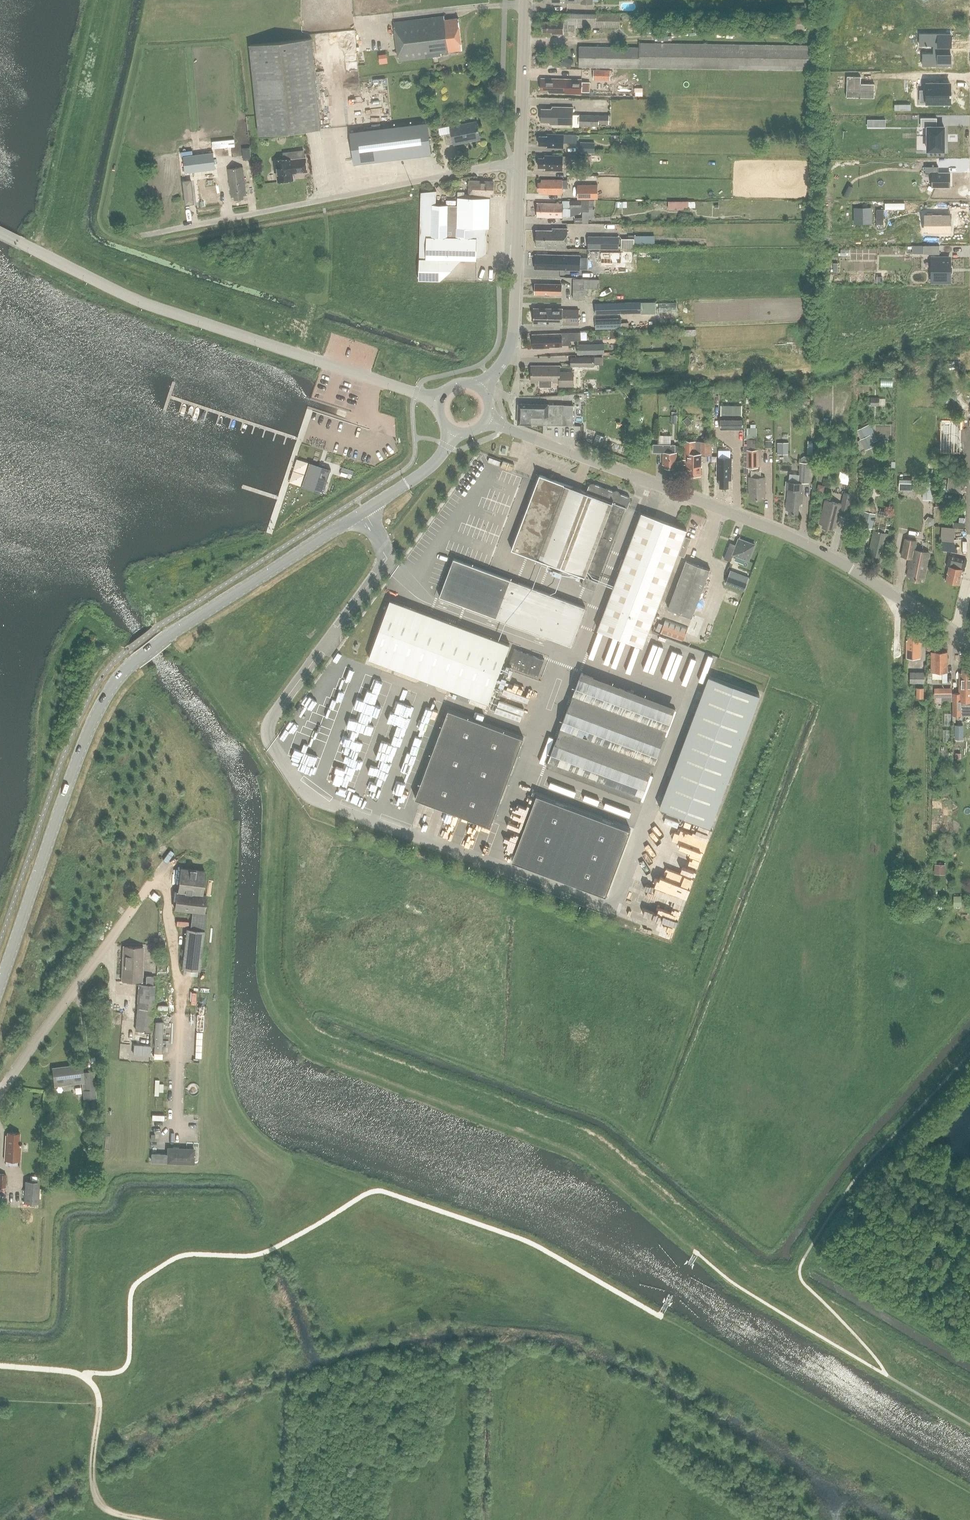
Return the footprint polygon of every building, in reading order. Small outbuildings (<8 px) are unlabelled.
[(544,23),(544,32),(555,32),(555,34),(564,34),(564,32),(568,32),(568,29),(575,29),(575,25),(577,25),(577,28),(621,30),(622,18),(564,14),(564,21),(551,21),(551,23),(544,23)] [(441,53),(463,50),(459,19),(445,20),(444,17),(394,23),(399,61),(433,57),(442,56),(441,53)] [(921,34),(921,46),(935,46),(935,54),(924,54),(924,66),(952,66),(952,54),(950,54),(950,46),(952,46),(952,34),(921,34)] [(312,39),(250,45),(259,134),(321,127),(312,39)] [(639,47),(579,46),(579,67),(813,71),(813,46),(639,43),(639,47)] [(568,58),(565,66),(570,69),(574,61),(568,58)] [(611,80),(611,71),(594,70),(594,80),(611,80)] [(847,76),(847,97),(874,98),(874,83),(861,83),(861,77),(847,76)] [(565,82),(565,79),(545,79),(544,82),(541,82),(541,90),(549,91),(549,93),(565,93),(565,88),(565,82)] [(565,88),(565,93),(581,94),(582,80),(565,79),(565,82),(565,88)] [(928,85),(928,103),(951,103),(951,84),(928,85)] [(569,118),(569,108),(555,107),(555,110),(543,110),(543,112),(541,112),(541,119),(543,119),(543,125),(560,125),(560,128),(576,129),(577,118),(569,118)] [(609,115),(579,115),(579,126),(599,126),(599,124),(609,124),(609,115)] [(922,118),(922,127),(928,127),(937,127),(937,118),(922,118)] [(428,122),(350,132),(354,164),(431,155),(428,122)] [(448,144),(481,138),(478,122),(452,126),(453,133),(446,134),(448,144)] [(928,127),(928,150),(944,150),(944,127),(937,127),(928,127)] [(540,137),(539,145),(550,145),(550,147),(563,147),(563,142),(576,141),(576,134),(547,134),(547,137),(540,137)] [(595,143),(580,142),(580,152),(595,153),(595,143)] [(213,153),(184,157),(186,173),(215,169),(213,153)] [(568,157),(563,157),(563,156),(545,156),(545,158),(539,158),(539,168),(549,168),(549,170),(563,170),(563,163),(568,163),(569,161),(577,162),(577,156),(568,156),(568,157)] [(293,174),(308,172),(306,157),(291,159),(291,158),(288,157),(277,158),(276,160),(273,160),(274,173),(276,173),(277,183),(294,181),(293,174)] [(925,166),(925,173),(931,173),(931,187),(950,187),(950,173),(938,173),(938,167),(925,166)] [(244,195),(248,195),(245,168),(229,169),(232,197),(236,196),(236,199),(245,198),(244,195)] [(538,182),(538,191),(542,191),(542,194),(563,194),(563,180),(542,180),(542,182),(538,182)] [(493,197),(494,182),(470,181),(470,195),(465,195),(465,193),(458,192),(458,206),(435,206),(436,193),(421,193),(419,280),(440,281),(461,260),(477,261),(477,258),(482,258),(486,253),(487,243),(482,240),(487,236),(487,228),(490,228),(490,199),(486,199),(486,196),(493,197)] [(598,185),(578,185),(578,199),(599,199),(598,185)] [(193,186),(184,187),(186,211),(187,211),(188,211),(189,211),(192,211),(193,211),(193,210),(195,210),(193,186)] [(594,201),(581,201),(571,201),(571,208),(582,208),(582,212),(589,212),(589,207),(594,207),(594,201)] [(689,210),(689,208),(689,202),(668,202),(668,210),(689,210)] [(538,205),(537,215),(543,215),(543,217),(555,217),(555,216),(563,216),(563,204),(544,203),(544,206),(538,205)] [(855,209),(855,222),(871,222),(871,208),(855,209)] [(927,214),(926,231),(952,231),(952,215),(927,214)] [(537,230),(536,246),(545,246),(545,248),(567,249),(568,229),(553,229),(553,231),(537,230)] [(619,237),(588,236),(588,249),(619,249),(619,237)] [(621,239),(621,248),(634,248),(634,239),(621,239)] [(623,261),(623,250),(602,251),(602,262),(623,261)] [(580,270),(580,256),(542,255),(542,258),(536,257),(536,266),(539,266),(539,269),(562,269),(562,268),(567,268),(567,269),(580,270)] [(932,262),(933,278),(943,278),(943,282),(950,282),(949,258),(942,258),(942,262),(932,262)] [(584,279),(573,279),(573,299),(584,299),(584,296),(587,296),(587,288),(599,288),(599,280),(584,279)] [(535,284),(535,294),(545,294),(545,296),(550,296),(550,294),(562,294),(562,285),(550,284),(535,284)] [(641,302),(595,303),(595,314),(641,314),(641,302)] [(677,302),(658,303),(659,312),(677,311),(677,302)] [(552,309),(534,308),(534,316),(571,316),(579,316),(579,309),(563,309),(552,309)] [(579,324),(579,316),(571,316),(534,316),(534,325),(551,325),(562,325),(562,324),(579,324)] [(621,318),(595,319),(595,330),(629,329),(629,323),(622,323),(621,318)] [(540,337),(533,337),(534,346),(537,346),(537,348),(550,348),(550,346),(563,346),(571,345),(570,341),(581,341),(581,332),(562,333),(539,335),(540,337)] [(604,344),(578,345),(578,354),(605,354),(604,344)] [(596,366),(596,364),(596,357),(572,357),(572,366),(596,366)] [(532,366),(532,379),(535,379),(535,383),(540,383),(540,387),(552,387),(552,383),(560,383),(560,386),(573,387),(574,376),(566,376),(566,372),(560,372),(560,366),(532,366)] [(519,404),(518,424),(573,426),(574,406),(564,405),(519,404)] [(742,406),(721,406),(721,416),(742,416),(742,406)] [(742,429),(742,418),(722,418),(722,429),(742,429)] [(870,425),(857,431),(861,439),(870,435),(873,443),(877,441),(870,425)] [(605,438),(597,434),(594,443),(602,447),(605,438)] [(861,439),(857,441),(859,446),(857,447),(858,447),(860,451),(865,449),(866,450),(875,446),(873,443),(870,435),(861,439)] [(745,474),(749,474),(749,467),(758,467),(757,439),(749,439),(749,446),(745,446),(745,474)] [(687,465),(686,475),(701,475),(702,455),(712,456),(712,442),(685,441),(685,459),(682,459),(682,465),(687,465)] [(777,443),(778,452),(789,452),(788,443),(777,443)] [(666,465),(666,468),(674,468),(675,462),(677,462),(677,452),(676,452),(676,444),(653,444),(653,453),(664,453),(663,465),(666,465)] [(720,476),(720,487),(729,488),(729,480),(732,480),(732,458),(717,458),(717,476),(720,476)] [(514,464),(502,460),(500,466),(511,471),(514,464)] [(310,463),(302,487),(305,488),(323,494),(332,470),(319,465),(312,463),(310,463)] [(789,481),(786,510),(789,510),(789,513),(798,514),(800,503),(803,504),(804,491),(801,490),(802,483),(809,483),(810,463),(802,463),(800,463),(800,482),(789,481)] [(586,491),(540,474),(512,550),(584,577),(580,584),(594,590),(625,507),(627,507),(631,497),(590,481),(586,491)] [(753,497),(753,500),(762,500),(762,497),(766,497),(766,477),(749,477),(749,497),(753,497)] [(965,480),(949,478),(947,492),(963,494),(965,480)] [(819,483),(818,490),(825,491),(826,484),(819,483)] [(934,490),(923,490),(923,500),(934,500),(934,490)] [(824,525),(823,528),(832,530),(833,527),(836,528),(841,510),(848,511),(852,495),(844,493),(842,504),(826,500),(820,524),(824,525)] [(873,528),(876,514),(871,513),(872,508),(866,507),(865,512),(864,511),(861,525),(873,528)] [(689,527),(643,509),(597,625),(643,643),(689,527)] [(884,554),(885,553),(889,534),(874,531),(869,552),(872,552),(872,555),(881,557),(881,554),(884,554)] [(735,549),(729,546),(726,553),(724,558),(731,561),(733,554),(749,560),(752,553),(755,544),(739,537),(736,544),(735,549)] [(924,579),(930,553),(930,552),(915,549),(916,541),(905,539),(902,557),(909,558),(908,568),(909,568),(907,577),(911,577),(910,580),(920,582),(921,579),(924,579)] [(958,544),(953,543),(944,542),(942,551),(957,553),(958,544)] [(949,557),(947,566),(950,566),(962,569),(964,570),(966,560),(949,557)] [(496,617),(510,579),(454,558),(440,596),(496,617)] [(710,569),(686,560),(669,607),(693,616),(710,569)] [(950,566),(946,581),(959,584),(962,569),(950,566)] [(728,576),(725,585),(743,592),(747,583),(728,576)] [(586,608),(510,579),(496,617),(571,646),(586,608)] [(510,645),(390,600),(369,658),(488,703),(510,645)] [(688,628),(666,619),(660,634),(683,643),(688,628)] [(920,658),(920,637),(918,638),(918,634),(910,634),(909,641),(907,641),(907,657),(920,658)] [(656,642),(647,670),(692,684),(700,659),(688,655),(689,653),(670,647),(656,642)] [(514,649),(508,666),(538,677),(545,660),(514,649)] [(931,653),(931,673),(932,673),(942,673),(942,672),(947,673),(947,653),(931,653)] [(602,659),(600,664),(625,673),(628,663),(621,661),(619,667),(616,666),(616,664),(602,659)] [(960,692),(953,692),(953,714),(961,714),(962,701),(969,702),(969,669),(962,669),(962,672),(960,672),(960,692)] [(582,672),(547,766),(640,801),(676,707),(582,672)] [(910,672),(910,683),(916,683),(924,683),(924,672),(910,672)] [(709,676),(660,808),(710,827),(760,695),(709,676)] [(369,772),(363,794),(384,801),(411,715),(407,714),(412,700),(414,701),(417,691),(375,678),(337,798),(346,801),(351,787),(353,788),(355,782),(361,784),(366,769),(362,768),(375,725),(383,728),(387,718),(384,717),(391,696),(397,698),(379,757),(374,773),(369,772)] [(950,697),(950,688),(937,688),(937,697),(941,697),(941,702),(949,701),(949,697),(950,697)] [(505,701),(531,706),(534,694),(507,689),(505,701)] [(961,714),(969,714),(969,702),(962,701),(961,714)] [(449,711),(416,799),(491,827),(524,739),(449,711)] [(964,731),(964,726),(955,726),(955,740),(959,740),(962,740),(964,740),(964,735),(964,731)] [(540,759),(547,762),(553,748),(546,745),(540,759)] [(406,805),(413,770),(400,767),(392,802),(406,805)] [(535,795),(511,859),(605,894),(629,830),(535,795)] [(710,827),(660,808),(618,920),(668,939),(710,827)] [(600,817),(611,815),(610,809),(598,811),(600,817)] [(486,839),(488,840),(486,847),(496,851),(500,837),(488,833),(486,839)] [(934,864),(934,875),(945,875),(945,864),(934,864)] [(177,892),(175,911),(192,913),(191,931),(187,930),(183,970),(201,972),(205,931),(202,931),(206,896),(202,896),(204,871),(180,869),(178,892),(177,892)] [(142,984),(144,948),(125,947),(123,982),(142,984)] [(139,985),(135,1032),(151,1034),(155,986),(153,986),(154,978),(146,977),(145,985),(139,985)] [(155,1022),(154,1053),(161,1053),(163,1022),(155,1022)] [(134,1045),(133,1055),(150,1056),(150,1046),(134,1045)] [(98,1098),(97,1089),(94,1072),(84,1073),(83,1065),(53,1070),(56,1088),(84,1083),(87,1100),(98,1098)] [(21,1162),(22,1144),(20,1144),(21,1134),(8,1134),(8,1137),(7,1137),(5,1162),(21,1162)] [(195,1149),(167,1147),(167,1154),(167,1163),(194,1164),(195,1149)] [(167,1163),(167,1154),(151,1154),(151,1163),(167,1163)] [(40,1203),(41,1182),(25,1181),(24,1202),(40,1203)]
